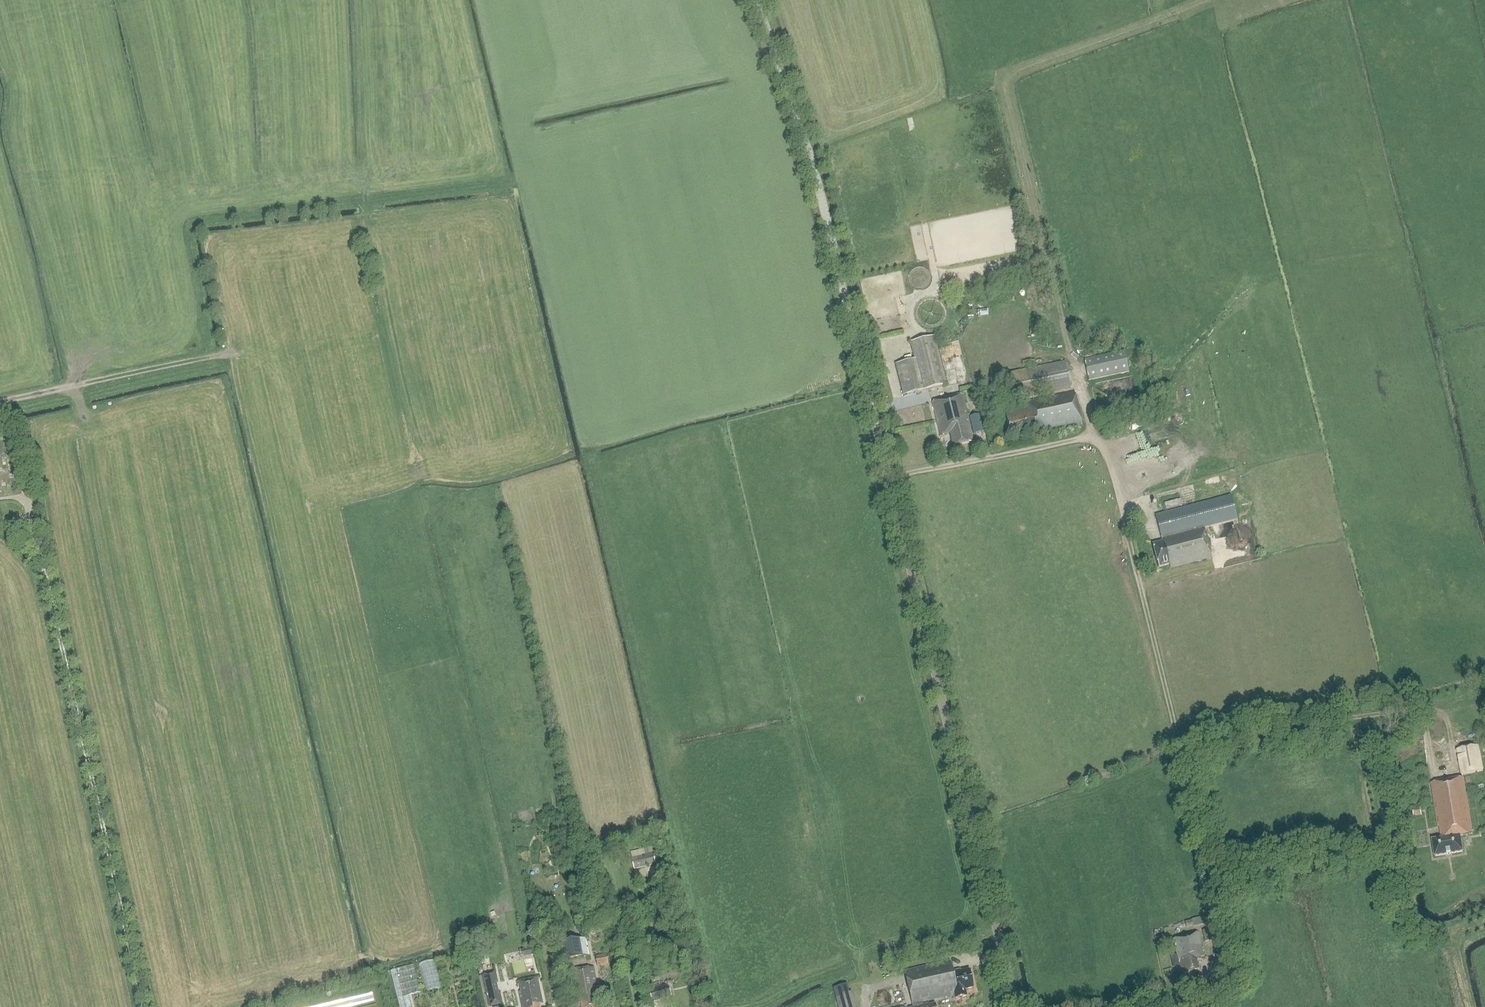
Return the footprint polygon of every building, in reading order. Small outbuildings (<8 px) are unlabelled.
[(946,386),(934,337),(910,343),(915,361),(895,365),(903,397),(946,386)] [(1088,380),(1129,371),(1124,352),(1084,360),(1088,380)] [(1050,394),(1051,397),(1026,403),(1027,410),(1005,415),(1010,435),(1035,429),(1036,434),(1081,424),(1074,392),(1055,396),(1054,393),(1071,390),(1065,362),(1010,374),(1016,401),(1050,394)] [(972,441),(968,428),(960,395),(932,402),(940,436),(950,433),(953,446),(972,441)] [(983,432),(979,415),(969,417),(973,434),(983,432)] [(1204,528),(1236,520),(1230,496),(1155,515),(1161,540),(1162,539),(1163,542),(1153,545),(1159,567),(1169,564),(1170,568),(1212,558),(1204,528)] [(1461,774),(1482,770),(1478,746),(1457,750),(1461,774)] [(1463,777),(1430,783),(1438,826),(1440,826),(1442,839),(1433,841),(1435,856),(1463,852),(1460,836),(1473,833),(1463,777)] [(1414,816),(1421,815),(1420,807),(1413,808),(1414,816)] [(566,814),(561,817),(565,824),(570,821),(566,814)] [(656,864),(654,854),(631,859),(634,870),(656,864)] [(1195,959),(1203,957),(1197,933),(1173,939),(1182,974),(1198,970),(1195,959)] [(561,959),(588,955),(585,938),(558,943),(561,959)] [(520,949),(522,956),(535,954),(534,947),(520,949)] [(608,965),(606,954),(596,956),(597,967),(608,965)] [(422,962),(426,990),(442,988),(438,960),(422,962)] [(922,1002),(955,995),(956,999),(966,997),(964,989),(974,987),(972,977),(973,976),(972,973),(970,972),(970,970),(961,972),(960,970),(953,972),(951,962),(905,972),(913,1006),(936,1006),(935,1004),(929,1005),(929,1003),(923,1005),(922,1002)] [(411,965),(388,971),(398,1006),(410,1006),(407,995),(418,992),(411,965)] [(600,1005),(599,1005),(598,1000),(600,1000),(594,968),(572,971),(578,1004),(582,1003),(583,1006),(601,1006),(600,1005)] [(875,974),(876,980),(886,977),(884,971),(875,974)] [(482,975),(486,993),(488,993),(488,996),(487,996),(489,1006),(491,1005),(491,1006),(500,1004),(500,1003),(502,1003),(500,993),(499,994),(496,981),(498,981),(496,972),(482,975)] [(543,1003),(537,977),(516,982),(517,985),(520,984),(521,990),(518,991),(522,1006),(540,1006),(539,1003),(543,1003)] [(660,986),(659,982),(647,985),(652,1002),(671,996),(668,984),(660,986)] [(851,992),(835,996),(838,1006),(856,1006),(851,992)]
